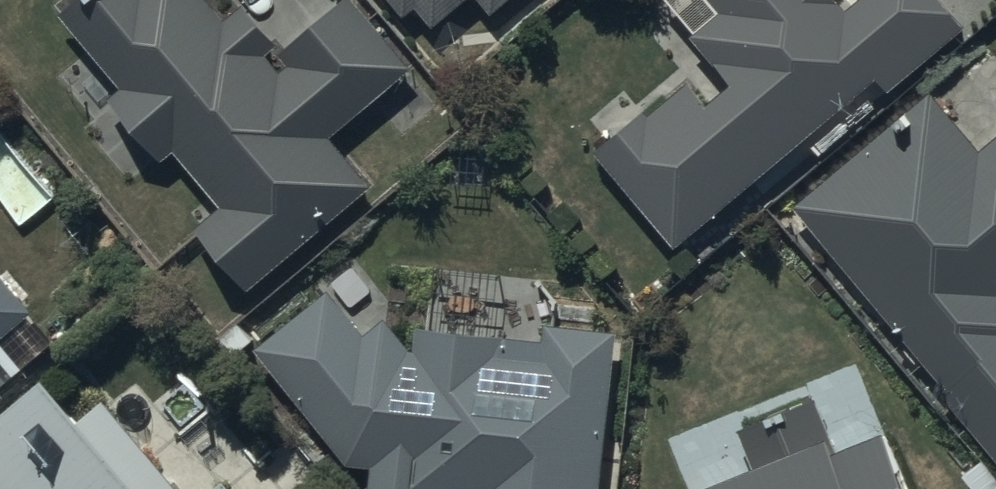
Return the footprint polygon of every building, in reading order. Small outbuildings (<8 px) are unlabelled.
[(283,50),(246,4),(225,21),(207,0),(67,0),(75,10),(65,18),(123,88),(110,99),(161,161),(176,149),(222,205),(197,225),(252,290),(374,189),(330,137),(415,67),(359,0),(344,0),(283,50)] [(406,14),(417,5),(434,25),(464,0),(395,0),(406,14)] [(490,14),(506,0),(479,0),(490,14)] [(594,151),(677,247),(876,75),(888,89),(962,25),(940,0),(853,0),(841,10),(832,0),(709,0),(717,10),(688,35),(728,82),(707,100),(689,79),(648,115),(643,109),(594,151)] [(934,377),(930,381),(987,451),(958,476),(969,488),(995,488),(995,142),(981,155),(928,93),(795,208),(934,377)] [(32,311),(0,271),(0,337),(32,311)] [(329,289),(256,349),(350,464),(373,466),(370,488),(592,488),(607,331),(542,325),(541,340),(412,327),(411,351),(386,319),(365,336),(329,289)] [(21,369),(0,342),(0,386),(21,369)] [(0,410),(0,484),(4,488),(185,488),(155,452),(178,433),(138,383),(113,404),(108,399),(82,420),(44,374),(0,410)] [(695,488),(908,488),(883,430),(834,451),(808,390),(734,422),(752,465),(695,488)] [(224,477),(209,488),(234,488),(224,477)]
